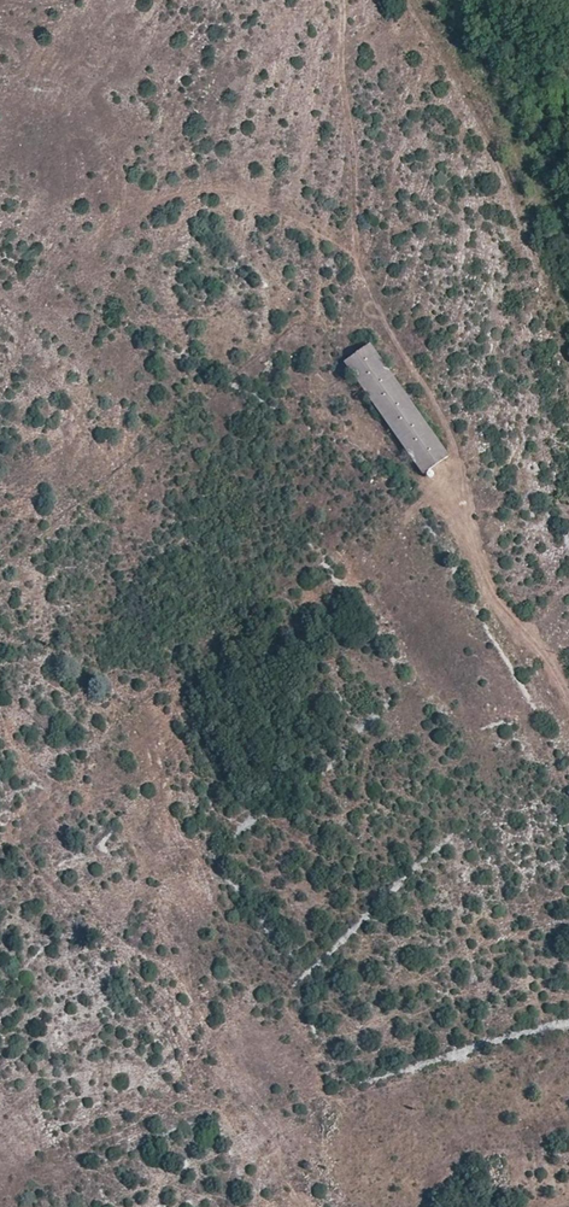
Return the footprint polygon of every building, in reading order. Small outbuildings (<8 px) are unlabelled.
[(447,456),(370,345),(343,364),(421,474),(447,456)]
